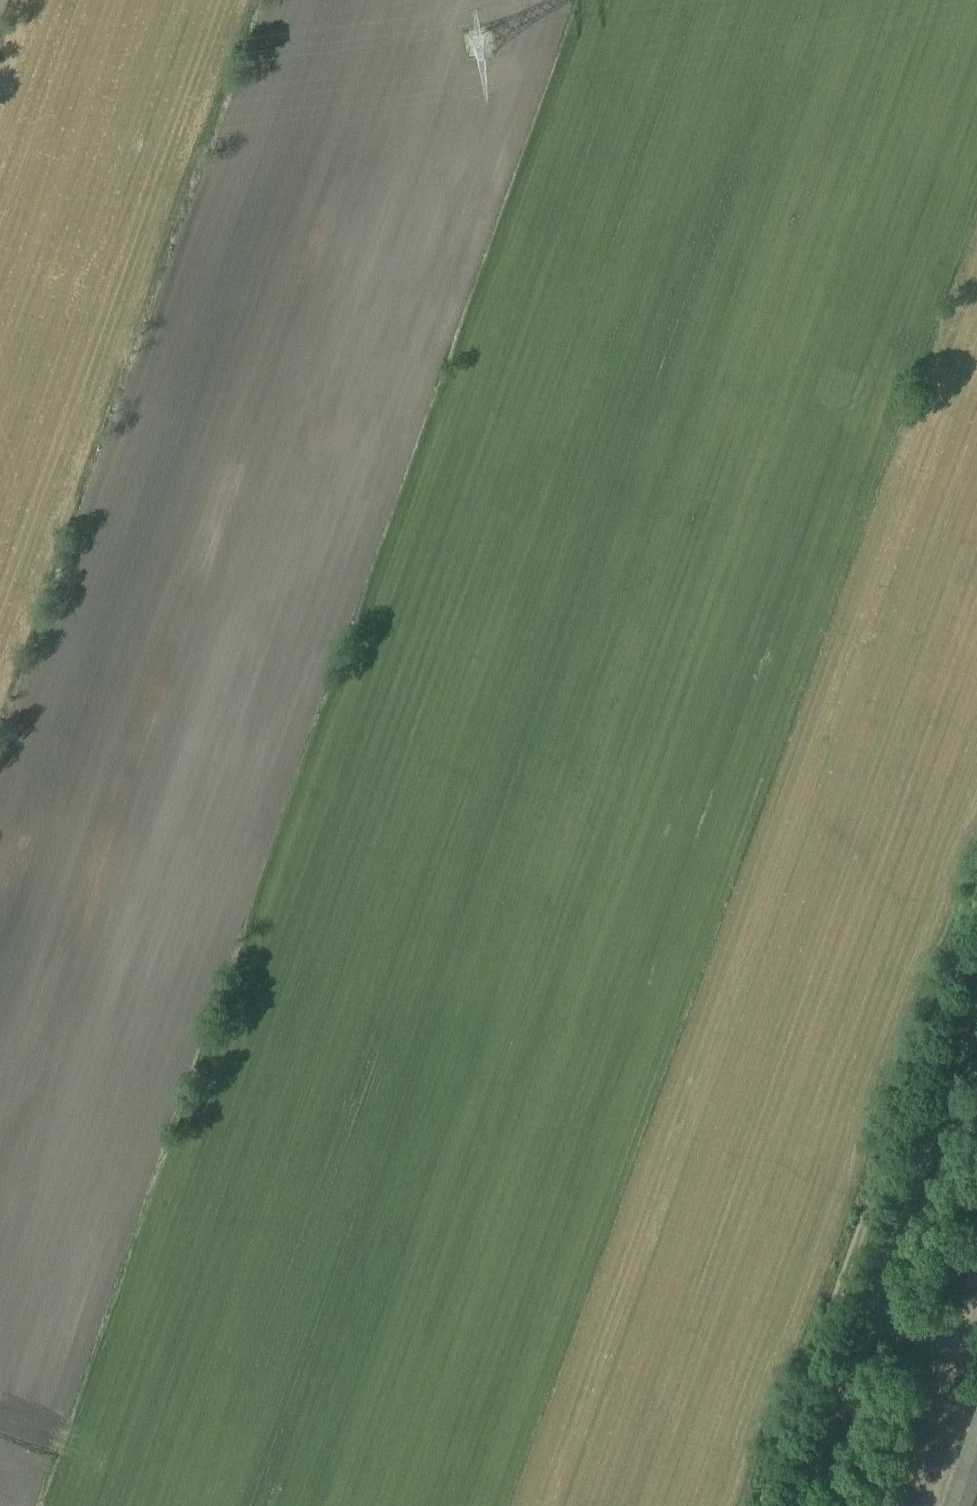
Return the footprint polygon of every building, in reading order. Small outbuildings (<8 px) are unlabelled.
[(945,1505),(971,1505),(976,1489),(976,1417),(945,1505)]
